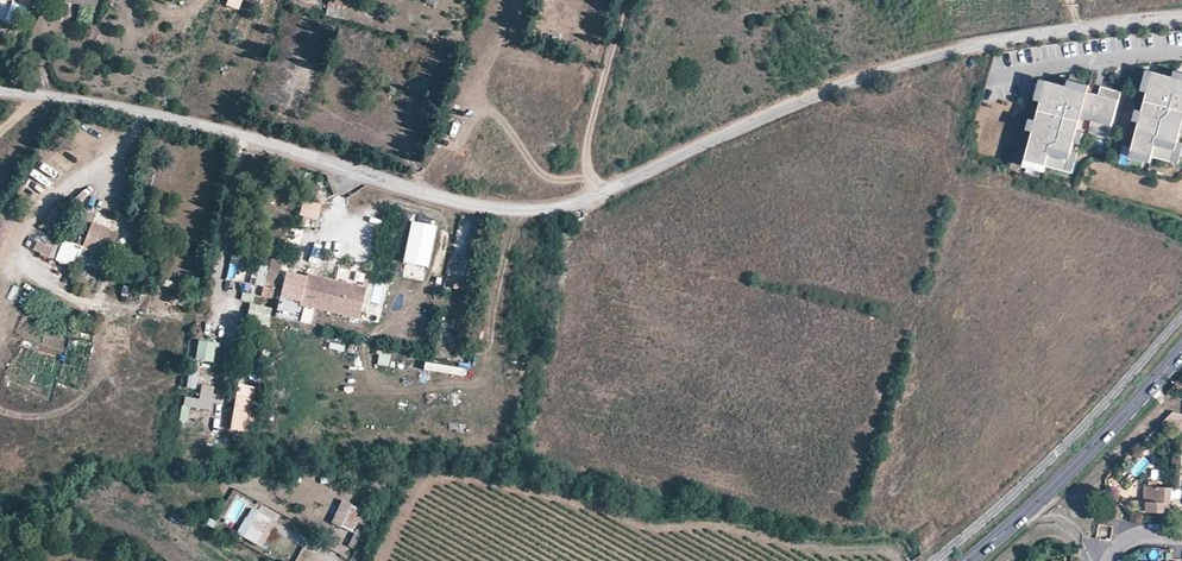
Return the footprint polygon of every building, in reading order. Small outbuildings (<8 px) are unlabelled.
[(93,9),(94,0),(65,0),(65,4),(93,9)] [(241,12),(244,0),(227,0),(225,7),(241,12)] [(438,0),(424,0),(423,2),(434,8),(438,0)] [(258,4),(259,20),(273,20),(273,4),(258,4)] [(1173,162),(1180,133),(1181,127),(1181,79),(1173,77),(1153,71),(1132,151),(1173,162)] [(1173,77),(1181,79),(1181,73),(1175,71),(1173,77)] [(1067,86),(1088,92),(1090,85),(1069,80),(1067,86)] [(1090,126),(1111,132),(1122,92),(1101,86),(1099,95),(1088,92),(1067,86),(1047,81),(1026,160),(1067,171),(1074,142),(1077,131),(1081,118),(1092,121),(1090,126)] [(388,94),(394,97),(397,90),(391,87),(388,94)] [(1077,131),(1074,142),(1081,144),(1084,133),(1077,131)] [(33,177),(48,184),(51,177),(36,170),(33,177)] [(319,220),(321,203),(302,201),(300,218),(319,220)] [(11,217),(0,212),(0,243),(11,217)] [(52,234),(61,221),(51,214),(42,227),(52,234)] [(438,226),(412,220),(403,262),(429,268),(438,226)] [(82,251),(99,257),(108,231),(91,225),(82,251)] [(52,259),(58,244),(39,236),(32,251),(52,259)] [(63,240),(56,261),(76,268),(83,247),(63,240)] [(306,273),(306,276),(287,271),(282,296),(294,299),(292,304),(299,305),(299,304),(358,317),(366,287),(306,273)] [(894,289),(910,290),(911,272),(896,271),(894,289)] [(464,287),(464,276),(452,276),(452,287),(464,287)] [(849,287),(865,290),(866,283),(850,281),(849,287)] [(691,283),(688,298),(706,302),(710,287),(691,283)] [(262,297),(272,299),(275,289),(264,286),(262,297)] [(250,303),(246,322),(268,327),(272,309),(250,303)] [(798,338),(815,340),(817,326),(800,323),(798,338)] [(213,364),(218,344),(200,339),(194,359),(213,364)] [(437,359),(459,362),(460,354),(439,351),(437,359)] [(183,406),(211,410),(214,386),(201,384),(199,399),(185,397),(183,406)] [(184,411),(183,425),(190,426),(191,412),(184,411)] [(1181,429),(1181,417),(1174,425),(1178,429),(1181,434),(1181,429)] [(209,432),(211,419),(200,418),(199,431),(209,432)] [(1159,449),(1160,450),(1167,443),(1161,436),(1154,443),(1154,444),(1159,449)] [(611,471),(627,473),(630,457),(613,454),(611,471)] [(651,479),(665,484),(671,467),(656,463),(651,479)] [(764,484),(769,473),(753,466),(748,478),(764,484)] [(736,488),(740,471),(722,467),(718,484),(736,488)] [(1146,502),(1146,511),(1173,513),(1173,503),(1165,503),(1166,487),(1146,486),(1146,502)] [(1173,503),(1179,504),(1180,487),(1166,487),(1165,503),(1173,503)] [(333,521),(343,526),(353,504),(343,500),(333,521)] [(1129,511),(1146,511),(1146,502),(1138,502),(1129,511)] [(363,509),(353,504),(343,526),(353,530),(363,509)] [(271,519),(253,507),(238,531),(256,542),(271,519)] [(277,522),(271,519),(256,542),(262,546),(277,522)]
